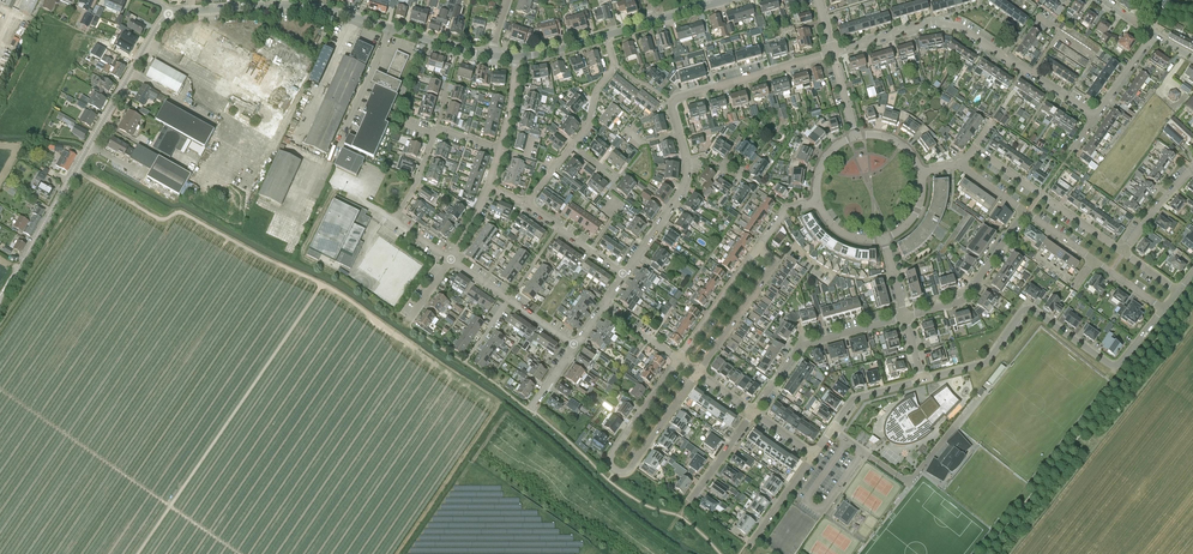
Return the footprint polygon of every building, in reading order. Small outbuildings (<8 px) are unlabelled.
[(5,6),(11,9),(15,0),(7,0),(5,6)] [(19,10),(31,16),(38,0),(24,0),(19,10)] [(72,6),(75,0),(56,0),(55,0),(45,0),(42,8),(50,12),(55,3),(58,5),(60,0),(72,6)] [(87,11),(93,0),(80,0),(79,3),(84,6),(83,9),(87,11)] [(112,11),(117,0),(108,0),(104,8),(112,11)] [(119,0),(117,0),(112,11),(120,14),(125,3),(119,0)] [(377,11),(380,1),(379,0),(371,0),(369,8),(377,11)] [(533,4),(539,6),(541,2),(535,0),(534,0),(534,1),(532,0),(526,0),(526,1),(524,0),(520,0),(518,5),(530,9),(532,3),(533,4)] [(633,0),(630,0),(617,4),(619,13),(626,11),(627,15),(637,12),(633,0)] [(768,2),(771,12),(779,9),(777,0),(774,0),(768,2)] [(787,9),(807,3),(806,0),(785,0),(787,9)] [(921,11),(929,9),(926,0),(924,0),(919,2),(921,11)] [(947,9),(945,0),(944,0),(937,2),(940,11),(947,9)] [(954,7),(952,0),(945,0),(947,9),(954,7)] [(999,9),(1005,2),(1002,0),(997,0),(993,5),(999,9)] [(1042,6),(1054,15),(1061,6),(1052,0),(1046,0),(1042,6)] [(1072,16),(1075,12),(1078,15),(1082,8),(1083,9),(1086,5),(1082,3),(1077,0),(1072,7),(1070,6),(1069,8),(1068,8),(1066,12),(1072,16)] [(1121,4),(1129,11),(1137,1),(1136,0),(1124,0),(1121,4)] [(1166,10),(1173,0),(1165,0),(1160,6),(1166,10)] [(380,1),(377,11),(386,14),(389,3),(385,1),(385,2),(380,1)] [(399,7),(396,17),(404,19),(408,5),(396,1),(395,4),(398,5),(397,6),(399,7)] [(772,15),(771,12),(768,2),(759,4),(762,14),(765,13),(766,16),(772,15)] [(914,13),(921,11),(919,2),(911,4),(914,13)] [(940,11),(937,2),(930,4),(933,13),(940,11)] [(999,9),(1005,14),(1011,6),(1005,2),(999,9)] [(907,15),(914,13),(911,4),(904,6),(907,15)] [(432,19),(429,30),(439,33),(440,29),(441,29),(442,25),(446,26),(448,20),(451,20),(451,18),(453,14),(454,10),(454,7),(448,5),(446,12),(440,10),(439,16),(438,16),(437,21),(432,19)] [(535,18),(528,16),(530,9),(518,5),(516,12),(521,14),(520,17),(534,21),(535,18)] [(605,21),(611,20),(607,6),(601,8),(602,9),(594,11),(597,21),(604,18),(605,21)] [(739,10),(742,21),(750,19),(749,16),(754,15),(751,6),(744,8),(744,9),(739,10)] [(900,17),(907,15),(904,6),(897,8),(900,17)] [(1005,14),(1011,18),(1017,11),(1011,6),(1005,14)] [(1061,6),(1054,15),(1058,18),(1064,9),(1061,6)] [(100,7),(96,16),(100,18),(104,9),(100,7)] [(900,17),(897,8),(890,10),(893,20),(900,17)] [(410,21),(417,23),(420,13),(421,11),(414,9),(410,21)] [(425,12),(421,11),(420,13),(417,23),(425,25),(429,11),(425,10),(425,12)] [(454,10),(453,14),(451,18),(454,19),(450,33),(460,36),(463,26),(462,26),(464,21),(457,19),(459,12),(454,10)] [(736,23),(742,21),(739,10),(734,12),(734,11),(726,13),(729,22),(735,20),(736,23)] [(578,14),(576,15),(580,29),(587,27),(585,20),(588,19),(586,11),(582,13),(583,15),(579,16),(578,14)] [(1011,18),(1017,22),(1022,15),(1017,11),(1011,18)] [(1082,24),(1083,22),(1090,27),(1094,20),(1095,21),(1098,17),(1094,14),(1094,15),(1089,12),(1086,17),(1083,15),(1079,22),(1082,24)] [(145,27),(142,25),(135,21),(137,18),(128,13),(126,17),(129,19),(129,18),(132,20),(128,28),(140,35),(145,27)] [(811,18),(809,13),(798,16),(799,20),(796,21),(797,25),(801,24),(807,23),(808,23),(812,22),(811,18)] [(888,13),(881,15),(883,25),(891,23),(888,13)] [(86,15),(81,24),(87,27),(92,18),(86,15)] [(573,15),(574,17),(570,18),(569,16),(565,18),(567,25),(571,24),(573,31),(580,29),(576,15),(573,15)] [(721,29),(721,30),(723,38),(729,37),(725,23),(722,24),(719,15),(710,18),(714,31),(721,29)] [(876,27),(883,25),(881,15),(874,17),(876,27)] [(1029,20),(1022,15),(1017,22),(1023,27),(1029,20)] [(869,29),(876,27),(874,17),(866,19),(869,29)] [(472,28),(477,30),(475,40),(481,42),(486,21),(474,18),(472,28)] [(862,31),(869,29),(866,19),(859,22),(862,31)] [(554,23),(548,25),(552,38),(558,36),(556,28),(560,27),(558,20),(554,21),(554,23)] [(1104,44),(1110,35),(1106,32),(1108,29),(1109,30),(1111,26),(1108,24),(1107,24),(1103,21),(1096,31),(1103,36),(1100,41),(1104,44)] [(20,22),(12,40),(21,44),(23,40),(21,39),(26,25),(20,22)] [(694,25),(689,27),(691,33),(692,37),(705,33),(701,22),(697,24),(697,25),(694,26),(694,25)] [(855,33),(862,31),(859,22),(852,24),(855,33)] [(1169,38),(1178,43),(1181,37),(1173,33),(1177,28),(1181,31),(1183,27),(1176,23),(1174,27),(1172,32),(1169,38)] [(522,27),(512,24),(509,31),(513,32),(510,39),(517,42),(521,29),(522,27)] [(848,35),(855,33),(852,24),(845,26),(848,35)] [(118,38),(134,47),(136,44),(137,40),(136,40),(131,37),(132,36),(131,36),(131,37),(130,36),(130,35),(129,36),(128,35),(130,30),(121,25),(118,30),(122,32),(120,34),(118,38)] [(545,39),(552,38),(548,25),(541,26),(541,25),(537,26),(538,29),(534,30),(535,32),(535,34),(539,33),(543,32),(545,39)] [(848,35),(845,26),(838,28),(841,38),(848,35)] [(522,27),(521,29),(517,42),(524,44),(526,37),(530,38),(533,31),(528,29),(522,27)] [(674,42),(677,49),(679,57),(684,55),(681,47),(679,40),(692,37),(691,33),(689,27),(684,28),(684,29),(681,30),(681,28),(676,30),(679,40),(674,42)] [(1038,42),(1040,38),(1042,35),(1040,34),(1039,33),(1040,31),(1035,28),(1034,30),(1032,29),(1030,32),(1029,32),(1028,33),(1028,35),(1038,42)] [(798,32),(800,40),(808,37),(811,37),(809,29),(798,32)] [(668,33),(658,36),(663,50),(672,48),(668,33)] [(940,50),(944,49),(947,41),(942,42),(942,41),(941,35),(934,36),(934,38),(935,46),(939,46),(940,50)] [(1024,41),(1033,48),(1034,48),(1038,42),(1037,42),(1038,42),(1028,35),(1026,38),(1025,38),(1024,40),(1024,41)] [(1125,49),(1129,52),(1136,42),(1126,35),(1123,40),(1121,39),(1116,46),(1123,51),(1125,49)] [(936,50),(935,46),(934,38),(934,36),(926,38),(929,50),(932,49),(933,51),(936,50)] [(792,42),(788,43),(791,53),(794,52),(792,45),(798,44),(800,50),(807,48),(807,49),(812,48),(810,43),(808,37),(800,40),(792,42)] [(1191,42),(1186,40),(1181,37),(1178,43),(1188,48),(1191,42)] [(118,38),(114,45),(120,49),(125,51),(124,53),(129,55),(131,51),(133,47),(134,47),(118,38)] [(928,50),(929,50),(926,38),(919,39),(920,45),(917,45),(918,50),(925,49),(925,51),(928,51),(928,50)] [(650,53),(650,54),(654,53),(653,51),(654,51),(651,39),(641,41),(645,54),(650,53)] [(780,43),(777,44),(778,48),(780,56),(788,54),(784,40),(780,41),(780,43)] [(947,41),(944,49),(945,49),(947,50),(948,49),(951,51),(949,55),(951,56),(954,53),(959,45),(953,41),(951,44),(947,41)] [(1024,41),(1020,47),(1029,54),(1033,48),(1024,41)] [(366,67),(364,66),(365,65),(366,66),(374,50),(357,42),(350,59),(351,59),(351,60),(344,57),(339,68),(362,78),(362,77),(361,77),(366,67)] [(626,53),(625,53),(627,59),(637,55),(633,43),(624,45),(626,53)] [(778,48),(777,44),(774,45),(773,43),(769,44),(773,58),(780,56),(778,48)] [(914,55),(914,54),(911,44),(904,46),(908,58),(914,57),(914,56),(914,55)] [(965,49),(959,45),(954,53),(960,57),(965,49)] [(908,60),(907,59),(908,58),(904,46),(897,48),(900,60),(897,60),(900,69),(903,68),(901,62),(908,60)] [(759,47),(753,49),(755,58),(761,56),(759,47)] [(1016,53),(1015,54),(1023,59),(1026,55),(1028,57),(1030,55),(1029,54),(1020,47),(1018,49),(1017,49),(1015,52),(1016,53)] [(324,48),(309,81),(319,85),(333,52),(324,48)] [(753,49),(747,51),(749,60),(755,58),(753,49)] [(960,57),(966,61),(971,53),(965,49),(960,57)] [(885,51),(884,52),(887,62),(894,60),(891,50),(888,51),(887,50),(885,51)] [(747,51),(741,53),(743,61),(749,60),(747,51)] [(397,52),(386,77),(376,73),(372,83),(397,95),(402,85),(398,83),(409,57),(397,52)] [(588,68),(592,67),(597,66),(597,67),(601,66),(600,65),(601,64),(597,52),(588,55),(591,64),(586,65),(587,66),(588,68)] [(887,65),(887,62),(884,52),(877,54),(880,67),(887,65)] [(1150,62),(1157,66),(1163,57),(1157,52),(1150,62)] [(734,54),(737,63),(743,61),(741,53),(734,54)] [(967,68),(970,64),(972,65),(978,58),(971,53),(966,61),(963,65),(967,68)] [(424,57),(423,60),(420,68),(424,69),(425,65),(435,69),(439,56),(432,54),(430,59),(424,57)] [(870,56),(872,66),(873,68),(875,67),(876,71),(881,69),(880,67),(877,54),(870,56)] [(109,65),(112,60),(107,57),(103,55),(100,61),(102,62),(109,65)] [(733,55),(727,57),(729,65),(735,64),(733,55)] [(451,65),(445,63),(446,58),(439,56),(435,69),(445,72),(444,76),(448,77),(451,65)] [(863,56),(856,58),(859,68),(866,66),(863,56)] [(1050,58),(1048,56),(1042,65),(1048,70),(1053,62),(1049,59),(1050,58)] [(590,74),(588,68),(587,66),(583,67),(580,57),(571,60),(575,72),(582,70),(584,76),(590,74)] [(727,57),(721,58),(723,67),(729,65),(727,57)] [(1038,60),(1035,58),(1034,57),(1030,63),(1034,66),(1038,60)] [(1170,61),(1163,57),(1157,66),(1163,71),(1170,61)] [(721,58),(714,60),(717,69),(723,67),(721,58)] [(856,58),(848,61),(850,66),(847,67),(849,74),(855,72),(855,70),(859,68),(856,58)] [(1112,59),(1107,65),(1115,71),(1119,64),(1112,59)] [(714,60),(708,62),(711,71),(717,69),(714,60)] [(982,60),(977,67),(974,72),(980,76),(982,74),(989,64),(982,60)] [(100,61),(99,61),(96,67),(102,71),(103,70),(108,73),(109,71),(112,73),(111,74),(119,79),(122,73),(111,67),(109,66),(109,65),(102,62),(100,61)] [(115,61),(111,67),(122,73),(126,67),(118,62),(115,61)] [(155,61),(151,68),(146,77),(178,94),(187,78),(155,61)] [(565,71),(563,62),(552,65),(555,77),(562,75),(564,80),(572,78),(569,70),(565,71)] [(1048,70),(1054,74),(1059,66),(1053,62),(1048,70)] [(706,63),(696,66),(697,68),(700,80),(706,78),(705,73),(709,72),(706,63)] [(471,81),(474,68),(461,64),(458,77),(471,81)] [(995,68),(989,64),(982,74),(988,78),(995,68)] [(1107,65),(1103,71),(1110,77),(1115,71),(1107,65)] [(546,66),(539,67),(541,79),(545,78),(545,82),(549,81),(546,66)] [(690,67),(690,70),(694,81),(700,80),(697,68),(696,66),(690,67)] [(1054,74),(1060,78),(1065,70),(1059,66),(1054,74)] [(1190,78),(1189,80),(1192,83),(1192,68),(1190,66),(1185,74),(1190,78)] [(536,79),(541,79),(539,67),(531,68),(534,84),(537,83),(536,79)] [(675,67),(668,75),(672,78),(673,76),(676,72),(676,71),(675,67)] [(690,67),(683,69),(684,72),(687,83),(694,81),(690,70),(690,67)] [(1144,70),(1151,75),(1155,69),(1151,67),(1149,70),(1146,67),(1144,70)] [(339,68),(334,79),(356,89),(361,78),(361,79),(362,78),(339,68)] [(478,68),(476,80),(484,81),(483,84),(488,85),(489,78),(486,78),(487,69),(478,68)] [(652,68),(646,76),(660,87),(664,82),(666,79),(665,79),(667,76),(657,69),(656,71),(652,68)] [(813,83),(815,90),(821,89),(819,82),(824,80),(820,68),(812,70),(815,82),(813,83)] [(992,86),(992,85),(994,83),(1001,72),(995,68),(988,78),(987,79),(990,81),(989,84),(992,86)] [(678,74),(674,75),(676,82),(680,81),(681,85),(687,83),(684,72),(683,69),(677,71),(678,74)] [(1060,78),(1067,82),(1072,74),(1065,70),(1060,78)] [(491,84),(505,85),(506,72),(497,71),(497,73),(492,73),(491,84)] [(1103,71),(1099,78),(1106,83),(1110,77),(1103,71)] [(803,86),(802,86),(803,89),(811,86),(810,84),(806,72),(803,73),(804,74),(800,75),(803,86)] [(1000,87),(1002,84),(1007,76),(1001,72),(994,83),(1000,87)] [(1141,72),(1137,78),(1144,83),(1149,77),(1141,72)] [(609,84),(615,89),(623,79),(617,74),(609,84)] [(1072,74),(1067,82),(1073,86),(1078,78),(1072,74)] [(803,86),(800,75),(795,77),(795,76),(792,77),(795,88),(802,86),(803,86)] [(1002,84),(1005,86),(1004,88),(1007,90),(1008,88),(1013,81),(1010,79),(1011,78),(1008,76),(1007,77),(1007,76),(1002,84)] [(101,88),(108,92),(113,84),(103,78),(102,79),(98,77),(96,82),(96,81),(92,88),(99,92),(101,88)] [(1099,78),(1094,84),(1102,89),(1106,83),(1099,78)] [(1137,78),(1133,84),(1140,90),(1144,83),(1137,78)] [(356,89),(334,79),(329,90),(351,100),(356,89)] [(615,89),(621,93),(628,83),(623,79),(615,89)] [(786,79),(779,82),(783,93),(782,94),(783,96),(790,94),(789,92),(790,92),(786,79)] [(1017,92),(1019,94),(1026,84),(1019,79),(1014,87),(1018,90),(1017,92)] [(431,80),(429,87),(439,90),(441,83),(431,80)] [(779,82),(772,84),(775,96),(782,94),(783,93),(779,82)] [(621,93),(626,98),(634,88),(628,83),(621,93)] [(1027,95),(1027,96),(1028,95),(1032,88),(1029,86),(1029,85),(1027,83),(1026,84),(1019,94),(1018,95),(1022,97),(1021,98),(1024,100),(1025,98),(1027,95)] [(1188,94),(1192,89),(1184,83),(1180,89),(1188,94)] [(1094,84),(1090,90),(1098,95),(1102,89),(1094,84)] [(1133,84),(1128,90),(1136,96),(1140,90),(1133,84)] [(765,99),(764,96),(769,95),(766,85),(758,88),(762,100),(765,99)] [(878,95),(885,93),(883,85),(876,88),(878,95)] [(135,101),(144,106),(150,96),(156,99),(159,95),(144,86),(135,101)] [(398,96),(375,86),(363,114),(366,115),(386,123),(398,96)] [(437,96),(439,90),(429,87),(427,93),(437,96)] [(455,87),(453,94),(463,97),(465,90),(455,87)] [(950,87),(946,92),(953,97),(957,92),(950,87)] [(584,100),(583,101),(576,95),(579,92),(575,88),(571,90),(569,92),(575,97),(571,101),(581,109),(584,105),(585,105),(587,102),(584,100)] [(634,100),(640,93),(634,88),(626,98),(632,102),(634,100)] [(762,100),(758,88),(751,90),(754,101),(755,102),(757,102),(762,101),(762,100)] [(874,88),(867,90),(869,98),(877,95),(874,88)] [(1027,96),(1033,99),(1033,100),(1038,92),(1032,88),(1028,95),(1027,96)] [(322,106),(344,116),(351,100),(329,90),(322,106)] [(634,100),(640,104),(648,94),(642,90),(640,93),(634,100)] [(1098,95),(1090,90),(1086,96),(1093,101),(1098,95)] [(1128,90),(1124,96),(1132,102),(1136,96),(1128,90)] [(1168,98),(1172,102),(1179,100),(1180,94),(1175,90),(1169,91),(1168,98)] [(543,92),(537,91),(536,91),(535,94),(529,93),(527,100),(538,102),(539,95),(542,96),(543,92)] [(745,92),(738,94),(741,106),(748,104),(745,92)] [(1044,96),(1038,92),(1033,100),(1033,99),(1030,104),(1035,107),(1033,109),(1036,111),(1040,104),(1039,103),(1044,96)] [(82,96),(79,102),(87,107),(88,104),(91,105),(100,110),(106,99),(97,94),(93,101),(86,97),(86,98),(82,96)] [(459,102),(459,104),(464,106),(466,98),(463,97),(453,94),(451,100),(459,102)] [(640,104),(646,109),(654,99),(648,94),(640,104)] [(734,109),(741,106),(738,94),(730,97),(734,109)] [(493,95),(491,102),(502,105),(504,98),(493,95)] [(426,96),(424,102),(424,103),(434,106),(436,99),(426,96)] [(1132,102),(1124,96),(1120,103),(1127,108),(1130,105),(1132,106),(1134,103),(1131,102),(1132,102)] [(1192,115),(1192,97),(1184,107),(1192,115)] [(724,98),(717,100),(720,110),(723,109),(723,108),(727,107),(724,98)] [(659,104),(654,99),(646,109),(652,113),(659,104)] [(525,104),(526,106),(525,107),(532,108),(531,112),(537,113),(538,114),(539,110),(540,110),(541,109),(541,108),(542,107),(542,106),(542,105),(542,104),(541,103),(538,102),(527,100),(526,101),(525,104)] [(717,100),(713,101),(712,100),(709,101),(710,102),(712,111),(716,110),(716,111),(720,110),(717,100)] [(87,107),(79,102),(77,101),(75,104),(85,110),(87,107)] [(432,112),(434,106),(424,103),(424,102),(422,101),(420,108),(432,112)] [(566,104),(565,106),(576,115),(581,109),(571,101),(568,106),(566,104)] [(885,110),(886,106),(887,102),(881,101),(881,105),(880,113),(884,113),(881,122),(888,124),(892,112),(885,110)] [(491,102),(489,109),(501,111),(502,105),(491,102)] [(165,126),(175,109),(166,103),(156,121),(165,126)] [(703,103),(696,105),(698,114),(699,117),(707,115),(703,103)] [(956,113),(960,106),(956,103),(951,109),(956,113)] [(1040,110),(1047,115),(1049,112),(1052,107),(1045,103),(1040,110)] [(450,104),(448,110),(458,113),(461,114),(464,106),(459,104),(458,106),(450,104)] [(612,104),(607,109),(617,117),(619,119),(623,113),(621,111),(612,104)] [(691,120),(699,117),(698,114),(696,105),(688,107),(691,120)] [(873,112),(880,113),(881,105),(876,105),(867,107),(868,110),(865,111),(866,115),(865,115),(866,120),(868,119),(869,122),(876,120),(873,112)] [(322,106),(317,117),(339,127),(344,116),(322,106)] [(1058,111),(1052,107),(1049,112),(1047,115),(1053,119),(1055,117),(1058,111)] [(140,112),(147,116),(150,112),(142,108),(140,112)] [(432,112),(420,108),(417,116),(422,118),(423,116),(430,118),(432,112)] [(788,119),(784,108),(780,109),(784,120),(788,119)] [(192,118),(175,109),(165,126),(182,135),(192,118)] [(489,109),(488,115),(499,118),(501,111),(489,109)] [(607,109),(603,115),(613,123),(617,117),(607,109)] [(906,113),(905,113),(906,111),(902,109),(902,111),(900,110),(899,115),(892,112),(888,124),(896,126),(898,118),(902,120),(906,113)] [(971,114),(968,118),(980,126),(984,121),(983,120),(985,117),(970,109),(968,112),(971,114)] [(80,121),(90,127),(96,116),(86,110),(80,121)] [(119,129),(126,133),(126,134),(132,137),(135,132),(134,131),(138,125),(137,124),(141,118),(129,110),(123,121),(124,121),(123,124),(121,123),(119,128),(120,128),(119,129)] [(448,110),(446,116),(456,119),(458,113),(448,110)] [(1113,110),(1109,116),(1116,121),(1120,115),(1113,110)] [(1053,119),(1060,123),(1065,115),(1058,111),(1055,117),(1053,119)] [(993,119),(999,124),(1004,117),(997,112),(993,119)] [(70,123),(74,125),(76,122),(60,113),(57,118),(69,125),(70,123)] [(363,114),(362,113),(357,126),(360,127),(355,138),(351,147),(374,158),(389,125),(386,123),(366,115),(363,114)] [(917,119),(910,115),(906,113),(902,120),(906,121),(901,129),(907,133),(917,119)] [(1132,118),(1124,113),(1122,117),(1129,122),(1132,118)] [(524,114),(522,121),(533,124),(533,123),(534,117),(524,114)] [(731,124),(735,123),(732,114),(727,115),(729,122),(727,123),(727,121),(723,122),(724,126),(725,126),(731,124)] [(488,115),(486,122),(498,125),(499,118),(488,115)] [(608,129),(613,123),(603,115),(598,121),(608,129)] [(1063,130),(1064,130),(1071,120),(1065,115),(1060,123),(1057,127),(1063,131),(1063,130)] [(454,126),(456,119),(446,116),(444,123),(454,126)] [(568,116),(563,123),(575,132),(579,128),(578,127),(579,125),(568,116)] [(1109,116),(1104,122),(1112,127),(1116,121),(1109,116)] [(334,138),(339,127),(317,117),(312,128),(334,138)] [(653,119),(655,127),(665,124),(663,117),(653,119)] [(1004,117),(999,124),(1004,126),(1008,120),(1004,117)] [(182,135),(191,140),(205,148),(215,130),(192,118),(182,135)] [(968,126),(976,132),(980,126),(968,118),(965,124),(968,126)] [(1179,146),(1184,140),(1177,133),(1179,131),(1176,127),(1178,124),(1179,123),(1174,118),(1168,125),(1168,126),(1163,131),(1179,146)] [(819,122),(824,128),(829,124),(831,133),(839,131),(838,129),(841,128),(840,121),(836,122),(835,119),(825,122),(823,119),(819,122)] [(918,130),(921,133),(927,128),(922,123),(917,119),(907,133),(913,137),(918,130)] [(1071,120),(1064,130),(1069,134),(1068,137),(1071,139),(1077,130),(1074,128),(1077,123),(1071,120)] [(535,131),(537,124),(533,123),(533,124),(522,121),(520,128),(524,129),(533,131),(532,135),(539,136),(540,132),(535,131)] [(486,122),(485,129),(496,131),(498,125),(486,122)] [(814,125),(815,126),(810,131),(821,142),(826,136),(820,130),(824,128),(819,122),(814,125)] [(1104,122),(1100,128),(1108,133),(1112,127),(1104,122)] [(572,136),(575,132),(563,123),(558,129),(570,138),(571,136),(572,136)] [(1188,144),(1192,138),(1192,137),(1179,123),(1178,124),(1176,127),(1179,131),(1177,133),(1184,140),(1188,144)] [(665,125),(665,124),(655,127),(652,128),(654,135),(657,134),(667,132),(666,129),(667,128),(666,125),(665,125)] [(723,136),(731,124),(725,126),(721,131),(720,133),(723,136)] [(961,129),(972,137),(976,132),(968,126),(965,124),(961,129)] [(87,132),(74,125),(73,127),(75,128),(72,133),(79,137),(79,138),(82,140),(83,139),(83,140),(84,139),(84,140),(86,137),(85,136),(87,132)] [(597,134),(600,136),(606,129),(603,126),(597,134)] [(717,128),(714,129),(710,130),(711,134),(721,131),(725,126),(724,126),(717,128)] [(165,127),(155,144),(153,148),(171,158),(176,149),(184,154),(191,141),(165,127)] [(334,138),(312,128),(304,145),(326,155),(334,138)] [(936,137),(927,128),(921,133),(924,136),(918,141),(922,147),(932,140),(936,137)] [(1100,128),(1096,134),(1103,139),(1108,133),(1100,128)] [(495,138),(496,131),(485,129),(483,136),(495,138)] [(958,135),(968,142),(972,137),(961,129),(957,134),(958,135)] [(810,141),(816,147),(821,142),(810,131),(809,130),(804,136),(801,140),(807,145),(810,141)] [(998,134),(995,132),(989,141),(992,143),(989,146),(995,150),(1001,142),(1003,139),(998,135),(998,134)] [(519,134),(515,149),(523,151),(527,136),(519,134)] [(1096,134),(1092,140),(1099,145),(1103,139),(1096,134)] [(344,145),(351,147),(355,138),(349,135),(344,145)] [(558,152),(560,149),(566,142),(556,135),(553,139),(551,137),(548,140),(551,142),(555,145),(553,148),(558,152)] [(702,135),(691,139),(693,147),(704,143),(702,135)] [(956,142),(965,148),(968,142),(958,135),(954,140),(956,142)] [(589,149),(595,153),(603,144),(599,141),(601,139),(598,137),(597,139),(589,149)] [(615,146),(620,140),(617,137),(611,145),(614,147),(615,146)] [(130,159),(151,171),(147,177),(180,196),(191,175),(138,145),(135,151),(129,147),(113,138),(108,147),(124,155),(125,154),(131,157),(130,159)] [(716,152),(719,154),(726,144),(722,141),(723,140),(720,138),(713,149),(714,150),(713,151),(716,153),(716,152)] [(615,146),(618,149),(623,142),(620,140),(615,146)] [(801,140),(798,145),(796,144),(793,150),(795,151),(796,152),(810,159),(813,152),(805,148),(807,145),(801,140)] [(941,147),(938,149),(932,140),(922,147),(926,153),(932,148),(937,156),(943,155),(946,153),(941,147)] [(1039,140),(1036,145),(1042,149),(1043,148),(1045,144),(1039,140)] [(1095,151),(1099,145),(1092,140),(1087,146),(1095,151)] [(673,141),(662,145),(658,145),(660,152),(663,151),(675,148),(673,141)] [(742,157),(743,157),(753,143),(750,141),(747,144),(744,142),(743,144),(740,142),(738,146),(737,147),(739,149),(738,152),(742,155),(742,157)] [(189,148),(199,154),(198,155),(201,156),(205,148),(203,147),(202,148),(192,142),(189,148)] [(421,147),(420,146),(421,145),(410,142),(408,149),(418,152),(419,151),(420,150),(421,147)] [(957,154),(959,151),(961,153),(965,148),(956,142),(951,149),(957,154)] [(995,150),(1000,154),(1006,145),(1001,142),(995,150)] [(750,161),(750,160),(753,162),(757,156),(756,155),(757,153),(755,152),(756,151),(753,149),(756,145),(753,143),(743,157),(744,158),(745,157),(750,161)] [(439,144),(436,150),(448,155),(451,148),(439,144)] [(606,147),(603,144),(595,153),(601,158),(609,149),(610,147),(608,145),(606,147)] [(730,147),(726,144),(719,154),(722,156),(721,157),(724,158),(726,158),(733,147),(731,145),(730,147)] [(1000,154),(1005,158),(1011,149),(1006,145),(1000,154)] [(1083,152),(1086,155),(1082,160),(1089,164),(1093,159),(1090,157),(1095,151),(1087,146),(1085,149),(1084,149),(1083,151),(1083,152)] [(677,155),(675,148),(663,151),(665,158),(677,155)] [(356,177),(361,168),(360,168),(361,166),(361,164),(362,165),(364,161),(365,160),(342,149),(334,166),(335,166),(356,177)] [(419,154),(418,153),(418,152),(408,149),(406,155),(416,158),(417,157),(418,157),(419,154)] [(612,163),(614,165),(621,156),(617,153),(619,151),(616,149),(608,160),(609,161),(608,161),(611,164),(612,163)] [(1005,158),(1010,161),(1017,153),(1011,149),(1005,158)] [(1163,156),(1172,162),(1175,157),(1164,149),(1160,154),(1163,156)] [(446,161),(448,155),(436,150),(434,156),(446,161)] [(55,165),(66,172),(75,156),(68,152),(67,153),(63,151),(55,165)] [(631,161),(637,153),(634,151),(628,158),(631,161)] [(792,158),(790,164),(797,166),(799,161),(806,165),(810,159),(796,152),(795,151),(792,158)] [(290,157),(279,152),(269,173),(280,179),(285,168),(290,157)] [(476,158),(487,162),(490,156),(479,152),(476,158)] [(1010,161),(1016,165),(1022,157),(1017,153),(1010,161)] [(621,156),(614,165),(616,167),(615,167),(618,170),(619,169),(620,170),(628,159),(622,154),(621,156)] [(1168,167),(1172,162),(1163,156),(1159,161),(1168,167)] [(301,162),(290,157),(285,168),(296,173),(301,162)] [(1016,165),(1021,169),(1027,160),(1022,157),(1016,165)] [(485,169),(487,162),(476,158),(474,165),(485,169)] [(401,170),(412,174),(415,167),(410,166),(411,162),(403,159),(402,163),(403,163),(401,170)] [(512,159),(510,165),(524,170),(525,166),(523,165),(524,163),(512,159)] [(767,164),(767,163),(767,161),(764,159),(763,160),(762,160),(760,159),(751,174),(755,177),(753,180),(760,185),(762,181),(759,179),(768,165),(767,164)] [(445,164),(433,160),(431,166),(442,170),(446,172),(447,169),(443,168),(445,164)] [(572,160),(567,166),(577,173),(582,167),(572,160)] [(1033,164),(1027,160),(1021,169),(1027,173),(1033,164)] [(1164,173),(1168,167),(1159,161),(1156,167),(1164,173)] [(1041,184),(1046,177),(1037,171),(1041,165),(1037,163),(1032,170),(1036,173),(1032,177),(1041,184)] [(668,167),(667,172),(678,173),(679,165),(667,164),(666,167),(668,167)] [(789,169),(788,177),(792,177),(804,179),(805,171),(796,170),(797,166),(790,164),(788,169),(789,169)] [(483,175),(485,169),(474,165),(472,171),(483,175)] [(510,165),(508,171),(520,175),(521,174),(523,174),(524,170),(510,165)] [(431,166),(428,173),(440,177),(442,170),(431,166)] [(572,179),(577,173),(567,166),(562,172),(572,179)] [(594,173),(593,172),(586,166),(584,170),(591,176),(594,173)] [(1161,178),(1164,173),(1156,167),(1152,172),(1161,178)] [(285,168),(280,179),(291,184),(296,173),(285,168)] [(703,187),(708,190),(713,184),(712,184),(713,184),(710,182),(715,174),(708,169),(701,179),(706,183),(703,187)] [(480,182),(483,175),(472,171),(469,178),(480,182)] [(508,171),(506,178),(520,182),(521,178),(519,177),(520,175),(508,171)] [(40,182),(36,190),(49,197),(53,190),(41,183),(45,175),(39,172),(35,180),(40,182)] [(677,181),(678,173),(667,172),(667,176),(666,176),(665,179),(677,181)] [(1162,179),(1160,178),(1161,178),(1152,172),(1148,177),(1157,184),(1158,182),(1159,183),(1162,179)] [(280,179),(269,173),(259,196),(281,206),(291,184),(280,179)] [(428,173),(426,178),(429,180),(428,184),(434,186),(435,185),(437,186),(440,177),(428,173)] [(595,189),(602,180),(596,175),(589,184),(587,186),(593,191),(595,189)] [(626,177),(621,183),(631,191),(636,185),(626,177)] [(787,184),(785,183),(784,186),(787,188),(788,188),(793,189),(794,185),(803,186),(804,179),(792,177),(788,177),(787,184)] [(478,188),(480,182),(469,178),(467,184),(478,188)] [(523,188),(523,187),(526,188),(527,185),(524,184),(520,182),(506,178),(504,184),(516,188),(517,186),(523,188)] [(707,199),(713,191),(715,189),(716,190),(717,188),(720,191),(726,183),(720,178),(715,186),(713,184),(708,190),(703,196),(707,199)] [(961,192),(965,195),(972,185),(963,179),(959,185),(962,187),(961,188),(962,190),(961,192)] [(603,181),(602,180),(595,189),(598,192),(596,194),(599,196),(600,194),(601,194),(608,185),(607,184),(607,183),(604,180),(603,181)] [(933,185),(933,187),(933,189),(933,191),(933,193),(933,194),(933,196),(932,199),(932,200),(932,202),(931,205),(930,207),(930,209),(929,212),(928,213),(926,217),(925,219),(923,222),(922,224),(921,225),(920,227),(919,228),(917,230),(916,232),(915,232),(912,235),(911,236),(909,237),(908,239),(906,240),(904,241),(902,243),(900,244),(898,244),(897,245),(902,257),(904,256),(906,255),(908,254),(911,252),(914,250),(916,249),(917,247),(919,246),(921,244),(923,243),(924,241),(926,239),(927,238),(928,236),(930,235),(931,233),(933,231),(933,230),(934,228),(936,225),(937,224),(938,222),(939,220),(940,218),(941,215),(942,213),(942,211),(943,210),(944,207),(944,205),(945,203),(945,201),(945,198),(946,196),(946,194),(946,191),(946,189),(946,187),(946,185),(946,182),(946,180),(933,181),(933,183),(933,185)] [(1146,181),(1143,184),(1141,183),(1139,185),(1142,187),(1150,193),(1154,187),(1146,181)] [(627,197),(631,191),(621,183),(616,189),(627,197)] [(646,188),(640,183),(637,186),(643,191),(646,188)] [(733,187),(726,183),(720,191),(724,194),(723,195),(725,197),(719,206),(722,208),(728,200),(727,199),(728,198),(727,197),(729,195),(728,194),(733,187)] [(785,183),(782,183),(778,183),(778,185),(778,186),(774,192),(783,199),(788,193),(785,191),(788,188),(787,188),(784,186),(785,183)] [(478,188),(467,184),(464,191),(476,195),(478,188)] [(1073,186),(1071,186),(1070,188),(1069,187),(1067,191),(1061,187),(1061,186),(1058,184),(1057,184),(1052,191),(1062,198),(1064,196),(1067,198),(1073,190),(1072,190),(1074,188),(1073,187),(1073,186)] [(584,185),(583,186),(580,190),(578,192),(582,194),(587,188),(584,185)] [(664,185),(659,191),(668,197),(672,191),(664,185)] [(751,191),(754,193),(756,190),(749,185),(747,188),(743,185),(733,200),(735,201),(734,202),(734,204),(737,206),(738,205),(739,205),(741,206),(751,191)] [(965,195),(971,199),(978,189),(972,185),(965,195)] [(1146,198),(1150,193),(1142,187),(1138,192),(1146,198)] [(419,194),(418,195),(429,202),(433,196),(436,198),(438,195),(432,191),(430,194),(423,189),(421,192),(420,191),(419,194)] [(983,193),(978,189),(971,199),(977,203),(983,193)] [(645,190),(643,193),(650,198),(652,195),(645,190)] [(473,202),(476,195),(464,191),(462,197),(470,203),(471,201),(473,202)] [(539,200),(545,204),(551,195),(545,191),(539,200)] [(663,204),(668,197),(659,191),(655,198),(663,204)] [(1078,192),(1076,195),(1073,193),(1067,202),(1072,206),(1081,194),(1078,192)] [(1143,203),(1146,198),(1138,192),(1134,197),(1143,203)] [(648,201),(650,198),(643,193),(640,196),(648,201)] [(989,197),(983,193),(977,203),(983,207),(989,197)] [(545,204),(551,208),(557,200),(554,197),(555,196),(552,194),(551,195),(545,204)] [(694,194),(690,200),(698,206),(701,202),(702,203),(704,201),(694,194)] [(1072,206),(1077,209),(1084,201),(1086,198),(1083,196),(1081,194),(1072,206)] [(572,198),(569,195),(564,202),(567,204),(572,198)] [(1121,196),(1120,195),(1114,202),(1116,203),(1119,200),(1120,200),(1123,197),(1121,196)] [(344,200),(335,196),(306,255),(318,261),(321,255),(350,269),(363,243),(360,242),(371,219),(365,216),(367,211),(344,200)] [(592,203),(595,205),(601,199),(598,196),(592,203)] [(989,197),(983,207),(988,211),(995,202),(989,197)] [(1139,209),(1143,203),(1134,197),(1130,203),(1139,209)] [(1177,213),(1185,203),(1178,197),(1170,207),(1177,213)] [(302,207),(312,211),(316,202),(306,198),(302,207)] [(557,200),(551,208),(557,213),(564,204),(560,201),(561,200),(559,198),(557,200)] [(628,198),(626,201),(631,206),(634,203),(628,198)] [(767,198),(763,203),(771,209),(775,204),(767,198)] [(452,209),(461,215),(465,209),(463,208),(465,205),(457,199),(455,202),(456,203),(452,209)] [(685,206),(695,213),(700,207),(698,206),(690,200),(685,206)] [(717,206),(709,200),(707,203),(715,209),(717,206)] [(416,201),(412,207),(422,213),(424,215),(428,209),(426,208),(416,201)] [(1077,209),(1083,213),(1089,204),(1084,201),(1077,209)] [(1130,203),(1128,201),(1124,206),(1135,214),(1139,209),(1130,203)] [(501,217),(506,205),(500,202),(499,205),(494,203),(489,212),(501,217)] [(649,205),(647,209),(655,215),(660,208),(650,202),(648,204),(649,205)] [(564,214),(570,218),(578,207),(571,203),(564,214)] [(767,214),(771,209),(763,203),(759,208),(767,214)] [(971,216),(954,204),(952,207),(966,217),(956,231),(959,234),(969,220),(971,216)] [(1094,208),(1089,204),(1083,213),(1088,217),(1094,208)] [(31,223),(36,226),(41,217),(40,217),(45,210),(37,205),(36,206),(32,213),(34,214),(29,222),(31,223)] [(437,211),(428,205),(426,208),(428,209),(435,214),(437,211)] [(512,207),(506,205),(501,217),(510,221),(514,211),(511,210),(512,207)] [(1099,212),(1096,210),(1098,207),(1096,205),(1094,208),(1088,217),(1093,221),(1099,212)] [(640,213),(633,208),(630,206),(628,209),(631,211),(638,216),(640,213)] [(417,218),(422,213),(412,207),(410,207),(408,210),(409,211),(408,212),(414,217),(412,219),(417,222),(424,227),(426,224),(417,218)] [(447,213),(446,215),(442,212),(441,214),(452,221),(453,222),(455,219),(457,220),(461,215),(452,209),(449,207),(445,212),(447,213)] [(570,218),(576,222),(584,212),(578,207),(570,218)] [(764,220),(767,214),(759,208),(757,207),(753,212),(764,220)] [(1005,225),(1012,214),(1003,208),(1000,212),(997,209),(989,219),(995,223),(997,220),(1005,225)] [(628,209),(626,212),(633,217),(635,214),(631,211),(628,209)] [(651,221),(655,215),(647,209),(644,213),(643,212),(641,215),(651,221)] [(576,222),(582,226),(590,216),(584,212),(576,222)] [(760,225),(764,220),(753,212),(749,217),(751,219),(760,225)] [(1093,221),(1099,224),(1105,216),(1099,212),(1093,221)] [(684,213),(680,219),(690,227),(694,222),(698,225),(701,221),(696,218),(693,216),(691,219),(684,213)] [(443,221),(440,225),(440,226),(449,232),(450,231),(451,232),(453,228),(452,227),(453,226),(450,224),(452,221),(441,214),(438,217),(443,221)] [(525,217),(522,215),(516,224),(522,228),(528,219),(528,218),(526,216),(525,217)] [(698,215),(696,218),(701,221),(705,223),(707,220),(698,215)] [(799,218),(804,227),(815,220),(812,215),(806,217),(805,215),(806,215),(805,215),(798,218),(799,218)] [(22,232),(25,225),(27,226),(29,222),(28,221),(19,216),(13,227),(22,232)] [(582,226),(588,230),(596,220),(590,216),(582,226)] [(1099,224),(1104,228),(1110,219),(1105,216),(1099,224)] [(630,224),(641,231),(646,225),(634,217),(630,223),(630,224)] [(1169,227),(1173,230),(1177,224),(1170,219),(1168,222),(1160,217),(1160,218),(1159,217),(1157,220),(1158,221),(1155,224),(1166,232),(1169,227)] [(1104,228),(1109,232),(1117,221),(1117,220),(1115,218),(1113,221),(1110,219),(1104,228)] [(526,236),(535,223),(528,219),(522,228),(520,232),(526,236)] [(691,239),(689,237),(691,234),(689,233),(690,232),(688,230),(690,227),(680,219),(676,225),(683,230),(681,233),(685,236),(690,240),(691,239)] [(756,230),(760,225),(751,219),(748,224),(756,230)] [(789,219),(785,221),(788,228),(793,226),(789,219)] [(602,224),(596,220),(588,230),(594,235),(602,224)] [(818,226),(815,220),(804,227),(808,233),(810,232),(818,226)] [(972,222),(969,220),(959,234),(962,236),(972,222)] [(1120,223),(1117,221),(1109,232),(1115,236),(1117,233),(1120,236),(1125,230),(1125,229),(1124,230),(1118,225),(1120,223)] [(30,237),(36,226),(31,223),(28,228),(26,227),(23,232),(30,237)] [(440,226),(440,225),(436,223),(434,226),(433,226),(429,231),(437,237),(439,234),(445,238),(446,237),(447,237),(449,234),(448,233),(449,232),(440,226)] [(487,223),(483,229),(495,237),(498,233),(496,232),(497,230),(487,223)] [(532,240),(535,237),(541,228),(535,223),(526,236),(532,240)] [(617,225),(616,225),(615,224),(614,225),(623,232),(625,228),(618,223),(617,225)] [(630,224),(630,223),(629,223),(627,223),(626,225),(626,227),(627,227),(625,230),(637,238),(641,231),(630,224)] [(752,236),(756,230),(748,224),(744,230),(752,236)] [(974,237),(987,246),(989,242),(988,241),(991,237),(992,238),(995,234),(983,225),(974,237)] [(823,231),(818,226),(810,232),(808,233),(813,240),(815,238),(823,231)] [(1038,241),(1042,235),(1030,226),(1028,229),(1027,229),(1026,230),(1025,231),(1025,232),(1024,234),(1036,243),(1034,247),(1038,250),(1042,244),(1038,241)] [(1191,226),(1188,230),(1192,234),(1187,241),(1186,239),(1182,243),(1192,252),(1192,227),(1191,226)] [(784,238),(787,234),(783,227),(782,227),(777,234),(778,235),(772,244),(776,247),(777,246),(779,247),(785,239),(784,238)] [(541,228),(535,237),(541,241),(547,232),(541,228)] [(493,241),(495,237),(483,229),(480,234),(490,241),(491,239),(493,241)] [(680,237),(671,231),(667,235),(666,236),(676,243),(678,244),(680,242),(678,241),(680,237)] [(817,240),(820,244),(827,235),(823,231),(815,238),(813,240),(812,240),(815,242),(817,240)] [(745,233),(741,239),(749,244),(753,239),(745,233)] [(954,240),(954,241),(958,236),(954,233),(945,246),(944,245),(939,252),(940,255),(944,254),(954,240)] [(489,243),(490,241),(480,234),(476,240),(488,248),(491,244),(489,243)] [(832,239),(827,235),(820,244),(826,248),(832,239)] [(24,239),(21,236),(18,241),(13,249),(20,254),(25,245),(22,243),(24,239)] [(599,245),(606,250),(612,241),(605,236),(599,245)] [(663,242),(673,249),(676,243),(666,236),(665,237),(666,238),(663,242)] [(1153,250),(1157,244),(1158,245),(1161,241),(1154,236),(1151,240),(1150,238),(1147,242),(1145,240),(1137,251),(1140,253),(1140,254),(1142,256),(1143,255),(1144,256),(1149,249),(1151,251),(1153,250)] [(974,237),(966,249),(973,254),(978,258),(981,254),(980,253),(982,249),(984,250),(987,246),(974,237)] [(606,250),(612,254),(618,245),(615,243),(617,241),(614,239),(612,241),(606,250)] [(745,250),(749,244),(741,239),(737,244),(745,250)] [(838,243),(832,239),(826,248),(832,252),(838,243)] [(1048,252),(1053,246),(1052,245),(1048,243),(1050,241),(1047,239),(1033,259),(1037,261),(1036,262),(1039,264),(1043,259),(1040,257),(1045,250),(1048,252)] [(486,251),(488,248),(476,240),(473,245),(482,252),(484,250),(486,251)] [(552,253),(554,250),(559,253),(565,244),(559,240),(557,243),(554,241),(548,250),(552,253)] [(741,255),(745,250),(737,244),(735,242),(731,248),(741,255)] [(831,255),(838,258),(843,246),(838,243),(832,252),(831,255)] [(1059,250),(1055,247),(1056,245),(1054,243),(1052,245),(1053,246),(1048,252),(1043,259),(1039,264),(1040,265),(1038,267),(1041,269),(1043,267),(1046,269),(1047,268),(1050,263),(1047,261),(1051,255),(1054,257),(1059,250)] [(559,253),(565,258),(571,249),(565,244),(559,253)] [(481,253),(482,252),(473,245),(469,250),(481,258),(483,255),(481,253)] [(625,246),(623,248),(618,245),(612,254),(618,258),(621,254),(623,256),(629,248),(625,246)] [(10,255),(12,251),(5,246),(2,251),(10,255)] [(850,248),(843,246),(838,258),(845,261),(850,248)] [(651,266),(657,270),(659,267),(661,269),(664,264),(666,265),(668,265),(669,262),(669,261),(667,260),(670,255),(660,248),(652,260),(654,262),(651,266)] [(738,260),(741,255),(731,248),(727,253),(729,255),(729,254),(738,260)] [(856,250),(850,248),(845,261),(853,263),(856,250)] [(973,254),(966,249),(965,248),(963,251),(971,257),(973,254)] [(1054,257),(1050,262),(1050,263),(1047,268),(1050,270),(1047,274),(1051,276),(1053,273),(1056,268),(1053,266),(1058,259),(1061,261),(1066,255),(1065,255),(1061,252),(1063,250),(1060,248),(1059,250),(1054,257)] [(520,249),(516,254),(526,262),(531,256),(520,249)] [(577,253),(571,249),(565,258),(570,262),(577,253)] [(1186,266),(1178,260),(1183,254),(1177,249),(1167,262),(1171,264),(1181,272),(1186,266)] [(481,258),(469,250),(465,256),(475,262),(476,260),(479,262),(481,258)] [(862,251),(856,250),(853,263),(861,264),(861,262),(862,251)] [(879,256),(876,256),(875,251),(869,251),(868,262),(876,262),(876,264),(880,263),(879,256)] [(1008,258),(1020,266),(1024,261),(1022,260),(1024,257),(1019,252),(1016,255),(1014,253),(1012,256),(1011,255),(1008,258)] [(577,253),(570,262),(568,265),(571,268),(570,270),(574,273),(578,267),(577,266),(583,257),(577,253)] [(1061,261),(1056,268),(1053,273),(1056,275),(1055,276),(1059,278),(1061,276),(1061,275),(1063,272),(1060,270),(1064,264),(1067,266),(1072,259),(1068,256),(1069,254),(1067,253),(1065,255),(1066,255),(1061,261)] [(523,267),(526,262),(516,254),(512,260),(523,267)] [(734,266),(738,260),(729,254),(729,255),(726,260),(734,266)] [(967,256),(962,263),(974,271),(977,267),(976,266),(977,264),(967,256)] [(1067,266),(1063,271),(1063,272),(1061,275),(1061,276),(1063,277),(1061,280),(1067,284),(1072,277),(1067,274),(1071,269),(1074,271),(1079,264),(1074,261),(1076,259),(1073,257),(1072,259),(1067,266)] [(785,264),(793,269),(797,264),(789,258),(785,264)] [(1007,262),(1006,264),(1016,271),(1020,266),(1008,258),(1006,261),(1007,262)] [(512,260),(508,265),(519,273),(523,267),(512,260)] [(582,269),(588,273),(594,265),(588,260),(582,269)] [(734,266),(726,260),(722,265),(730,271),(734,266)] [(954,269),(958,276),(962,271),(969,276),(970,274),(972,275),(974,271),(962,263),(958,268),(956,267),(954,269)] [(542,264),(538,270),(549,277),(553,271),(542,264)] [(710,272),(713,274),(721,280),(725,274),(719,270),(721,268),(716,264),(713,268),(710,272)] [(785,264),(781,269),(789,275),(793,269),(785,264)] [(1003,265),(1001,269),(1012,277),(1016,271),(1006,264),(1004,266),(1003,265)] [(515,278),(519,273),(508,265),(504,271),(515,278)] [(588,273),(594,278),(600,269),(594,265),(588,273)] [(908,280),(920,277),(917,267),(910,269),(911,272),(905,274),(906,278),(907,277),(908,280)] [(338,270),(347,276),(349,274),(340,268),(338,270)] [(647,280),(652,283),(657,276),(652,273),(651,274),(642,268),(640,271),(636,268),(634,271),(647,280)] [(945,277),(949,290),(954,289),(953,288),(956,287),(953,277),(958,276),(954,269),(953,268),(951,268),(952,270),(951,270),(952,275),(945,277)] [(261,282),(263,279),(269,284),(271,285),(275,282),(280,287),(275,293),(278,295),(281,292),(284,285),(271,278),(272,279),(254,269),(253,270),(251,269),(249,271),(252,273),(252,274),(255,275),(257,278),(261,282)] [(594,278),(600,282),(607,273),(600,269),(594,278)] [(781,269),(777,274),(785,280),(789,275),(781,269)] [(1000,273),(998,275),(1009,282),(1012,277),(1001,269),(999,272),(1000,273)] [(545,283),(549,277),(538,270),(535,275),(545,283)] [(511,284),(515,278),(504,271),(500,277),(511,284)] [(637,276),(635,279),(644,285),(643,286),(647,289),(648,289),(652,283),(647,280),(634,271),(633,273),(637,276)] [(576,273),(570,281),(573,283),(579,275),(576,273)] [(607,290),(609,288),(611,284),(609,283),(613,277),(607,273),(600,282),(606,286),(605,288),(604,288),(607,290)] [(670,279),(662,273),(659,277),(667,282),(670,279)] [(713,274),(709,279),(717,285),(721,280),(713,274)] [(777,274),(774,280),(781,285),(782,285),(785,280),(777,274)] [(458,289),(465,278),(460,275),(459,277),(456,275),(450,284),(458,289)] [(541,288),(545,283),(535,275),(531,281),(541,288)] [(949,290),(945,277),(938,278),(937,275),(934,276),(935,283),(939,282),(941,291),(944,290),(944,292),(949,290)] [(1009,282),(998,275),(997,277),(996,276),(993,279),(1005,287),(1009,282)] [(818,286),(816,280),(810,276),(813,287),(818,286)] [(1096,276),(1088,286),(1096,292),(1101,295),(1106,289),(1101,286),(1104,281),(1096,276)] [(921,283),(920,277),(908,280),(907,280),(908,284),(909,284),(909,286),(909,287),(920,284),(921,283)] [(471,282),(465,278),(458,289),(466,295),(472,286),(469,284),(471,282)] [(643,286),(644,285),(635,279),(633,282),(629,279),(627,281),(640,290),(640,291),(644,294),(647,289),(643,286)] [(709,279),(705,284),(714,291),(717,285),(709,279)] [(1005,287),(993,279),(991,282),(992,283),(991,285),(994,288),(992,291),(997,295),(1000,292),(1001,293),(1005,287)] [(781,285),(774,280),(770,285),(779,292),(783,286),(782,285),(781,285)] [(883,287),(883,286),(883,284),(882,280),(870,283),(871,290),(883,287)] [(531,281),(527,286),(537,294),(541,288),(531,281)] [(637,295),(640,291),(640,290),(627,281),(626,283),(630,286),(628,289),(637,295)] [(705,284),(701,290),(710,296),(714,291),(705,284)] [(909,287),(909,286),(910,290),(911,292),(911,293),(921,290),(921,289),(920,284),(909,287)] [(1031,286),(1030,285),(1025,293),(1028,296),(1031,299),(1032,298),(1035,301),(1037,298),(1041,300),(1046,293),(1042,290),(1040,293),(1035,289),(1036,287),(1032,285),(1031,286)] [(533,300),(537,294),(527,286),(523,292),(533,300)] [(883,287),(871,290),(873,296),(885,293),(884,290),(885,290),(884,286),(883,286),(883,287)] [(468,302),(470,304),(479,291),(473,287),(467,296),(471,298),(468,302)] [(706,301),(710,296),(701,290),(699,288),(695,293),(698,295),(706,301)] [(770,288),(767,294),(774,299),(778,294),(770,288)] [(595,290),(592,293),(599,298),(602,295),(597,292),(598,290),(595,289),(595,290)] [(637,304),(639,301),(640,299),(636,296),(637,295),(628,289),(626,292),(621,289),(620,292),(637,304)] [(911,293),(911,292),(910,292),(912,296),(913,299),(923,296),(925,295),(923,289),(921,289),(921,290),(911,293)] [(682,294),(677,290),(673,297),(677,300),(682,294)] [(484,295),(479,291),(470,304),(472,305),(475,301),(478,303),(484,295)] [(983,297),(981,300),(993,308),(1000,297),(992,291),(988,295),(985,293),(983,297)] [(1128,299),(1117,291),(1112,298),(1120,304),(1118,307),(1120,309),(1117,314),(1120,317),(1125,310),(1122,308),(1128,299)] [(582,297),(596,306),(597,304),(593,301),(595,298),(586,292),(582,297)] [(632,311),(637,304),(620,292),(618,294),(622,297),(620,300),(629,306),(628,308),(632,311)] [(873,296),(875,302),(887,299),(886,296),(887,296),(886,292),(885,293),(873,296)] [(435,299),(434,300),(444,307),(446,304),(449,306),(450,305),(450,303),(448,302),(448,301),(442,297),(438,294),(437,296),(436,296),(434,298),(435,299)] [(767,294),(763,299),(771,304),(774,299),(767,294)] [(489,298),(484,295),(478,303),(481,305),(480,307),(482,309),(489,298)] [(691,303),(695,306),(697,303),(702,307),(706,301),(698,295),(695,299),(692,297),(689,301),(691,303)] [(1060,302),(1052,296),(1044,307),(1045,308),(1045,309),(1048,311),(1049,310),(1052,313),(1054,310),(1059,313),(1063,308),(1058,304),(1060,302)] [(582,297),(579,302),(587,308),(590,305),(594,309),(596,306),(582,297)] [(482,309),(481,311),(481,312),(484,311),(486,308),(489,311),(495,302),(489,298),(482,309)] [(854,312),(857,311),(858,314),(862,313),(857,298),(851,300),(851,301),(854,312)] [(763,299),(759,304),(767,310),(771,304),(763,299)] [(815,315),(821,313),(820,311),(820,310),(819,306),(817,301),(817,299),(814,300),(815,302),(814,302),(815,307),(805,309),(806,310),(806,312),(809,322),(811,322),(811,323),(816,322),(815,315)] [(887,299),(875,302),(877,308),(878,308),(889,306),(888,303),(887,299)] [(440,313),(444,307),(434,300),(434,301),(433,300),(431,303),(432,303),(430,306),(440,313)] [(988,314),(993,308),(981,300),(980,302),(979,301),(977,305),(979,307),(974,311),(978,317),(985,312),(988,314)] [(845,303),(845,301),(838,303),(839,305),(842,315),(845,314),(846,317),(849,316),(848,313),(845,303)] [(851,301),(845,303),(848,313),(851,312),(852,316),(855,315),(854,312),(851,301)] [(579,302),(575,308),(588,317),(590,314),(586,311),(587,308),(579,302)] [(1141,308),(1133,302),(1121,319),(1126,323),(1128,320),(1135,325),(1138,321),(1139,322),(1140,322),(1141,321),(1142,320),(1142,319),(1142,317),(1141,316),(1142,315),(1138,312),(1141,308)] [(696,319),(697,318),(698,319),(699,319),(700,317),(700,315),(699,315),(700,314),(694,310),(696,307),(695,306),(691,303),(688,307),(690,309),(688,313),(696,319)] [(462,313),(464,309),(457,304),(454,308),(462,313)] [(759,304),(755,309),(763,315),(767,310),(759,304)] [(826,308),(825,305),(819,306),(820,310),(820,311),(821,313),(823,320),(826,319),(827,322),(830,321),(829,318),(826,308)] [(839,305),(833,306),(836,317),(838,316),(839,319),(843,318),(842,315),(839,305)] [(575,308),(573,306),(569,311),(571,313),(580,319),(582,316),(587,319),(588,317),(575,308)] [(662,306),(658,312),(665,316),(669,311),(664,308),(662,306)] [(833,306),(826,308),(829,318),(832,318),(833,321),(837,320),(836,317),(833,306)] [(1073,311),(1069,308),(1063,316),(1067,319),(1065,321),(1068,324),(1068,325),(1071,327),(1072,326),(1076,329),(1081,322),(1070,314),(1073,311)] [(755,309),(752,315),(759,320),(763,315),(755,309)] [(1090,309),(1085,316),(1088,318),(1093,311),(1090,309)] [(793,311),(792,312),(790,310),(787,312),(790,315),(794,321),(798,319),(799,320),(800,319),(802,326),(807,324),(807,323),(809,322),(806,312),(806,310),(798,312),(794,313),(793,311)] [(432,323),(434,320),(436,317),(426,311),(422,317),(432,323)] [(963,313),(961,314),(964,325),(971,323),(971,322),(978,317),(974,311),(969,314),(968,311),(963,313)] [(571,313),(568,318),(581,328),(583,325),(578,322),(580,319),(571,313)] [(688,313),(684,319),(692,325),(696,319),(688,313)] [(957,327),(964,325),(961,314),(958,315),(958,314),(953,315),(954,319),(951,320),(954,332),(958,331),(957,327)] [(505,322),(509,324),(514,328),(520,319),(515,316),(513,317),(510,315),(505,322)] [(756,326),(759,320),(752,315),(748,320),(756,326)] [(453,325),(456,321),(448,316),(446,320),(453,325)] [(470,321),(480,328),(484,323),(475,316),(473,320),(471,318),(470,321)] [(418,321),(419,321),(418,322),(428,329),(432,323),(422,317),(422,318),(420,317),(418,321)] [(689,330),(692,325),(684,319),(682,317),(678,322),(680,324),(689,330)] [(581,328),(568,318),(564,324),(573,330),(575,327),(579,330),(581,328)] [(514,328),(519,331),(525,323),(520,319),(514,328)] [(933,330),(931,323),(933,323),(932,319),(924,321),(925,325),(921,326),(922,329),(923,333),(933,330)] [(745,320),(741,326),(749,332),(753,326),(745,320)] [(944,327),(947,327),(947,328),(951,327),(949,320),(945,321),(945,320),(942,321),(944,327)] [(477,333),(480,328),(470,321),(468,323),(470,324),(468,327),(477,333)] [(598,323),(614,335),(618,329),(606,321),(604,324),(599,321),(598,323)] [(782,329),(790,335),(792,334),(793,334),(796,330),(786,323),(783,321),(779,327),(782,329)] [(519,331),(524,335),(530,327),(525,323),(519,331)] [(608,338),(611,340),(615,343),(618,338),(614,335),(598,323),(596,326),(601,329),(599,332),(608,338)] [(1104,330),(1108,332),(1113,325),(1109,323),(1104,330)] [(680,324),(676,329),(685,335),(689,330),(680,324)] [(1090,326),(1087,324),(1082,330),(1085,332),(1083,335),(1087,338),(1090,340),(1094,342),(1099,335),(1089,328),(1090,326)] [(741,326),(737,331),(745,337),(749,332),(741,326)] [(473,339),(477,333),(468,327),(466,330),(464,329),(462,331),(473,339)] [(536,330),(530,327),(524,335),(530,339),(536,330)] [(775,341),(776,343),(780,337),(787,342),(790,338),(789,337),(790,335),(782,329),(779,327),(773,336),(772,335),(770,338),(775,341)] [(676,329),(673,334),(681,340),(685,335),(676,329)] [(882,332),(885,343),(897,340),(896,336),(895,336),(895,333),(891,334),(890,330),(882,332)] [(933,330),(923,333),(924,337),(925,337),(925,340),(928,339),(930,345),(939,343),(935,330),(933,330)] [(469,344),(473,339),(462,331),(461,333),(463,334),(460,338),(469,344)] [(492,336),(503,344),(505,342),(502,340),(505,337),(496,331),(492,336)] [(737,331),(734,337),(741,342),(745,337),(737,331)] [(604,343),(608,338),(599,332),(597,335),(592,332),(591,334),(604,343)] [(673,334),(670,332),(664,341),(670,345),(672,342),(677,346),(681,340),(673,334)] [(1113,336),(1109,333),(1102,344),(1105,346),(1103,349),(1107,351),(1108,352),(1115,357),(1116,354),(1117,355),(1118,353),(1117,353),(1121,347),(1110,339),(1113,336)] [(532,341),(538,345),(537,347),(539,349),(541,347),(540,347),(546,338),(541,334),(539,337),(536,335),(532,341)] [(604,343),(591,334),(589,336),(593,339),(591,342),(600,349),(604,343)] [(502,346),(503,344),(492,336),(489,342),(497,348),(500,345),(502,346)] [(734,337),(730,342),(738,347),(741,342),(734,337)] [(466,349),(469,344),(460,338),(458,341),(456,340),(455,342),(466,349)] [(541,347),(546,350),(552,341),(546,338),(540,347),(541,347)] [(856,340),(860,354),(871,352),(869,344),(865,345),(863,338),(856,340)] [(850,357),(860,354),(856,340),(850,342),(851,349),(848,350),(850,357)] [(898,344),(897,340),(885,343),(888,354),(897,352),(896,348),(899,347),(898,345),(898,344)] [(530,343),(526,341),(521,348),(525,350),(530,343)] [(558,350),(555,348),(557,345),(552,341),(546,350),(545,352),(547,353),(548,352),(554,356),(558,350)] [(783,348),(776,343),(775,341),(771,347),(780,353),(779,353),(782,355),(784,352),(782,350),(783,348)] [(462,355),(466,349),(455,342),(453,344),(455,345),(453,348),(462,355)] [(489,342),(485,347),(496,355),(497,352),(495,351),(497,348),(489,342)] [(641,342),(636,350),(639,352),(644,345),(641,342)] [(734,353),(738,347),(730,342),(726,347),(734,353)] [(841,344),(835,346),(838,360),(849,358),(847,350),(843,351),(841,344)] [(511,353),(515,356),(519,349),(515,346),(511,353)] [(586,346),(582,353),(592,360),(597,354),(586,346)] [(765,351),(767,352),(776,359),(778,361),(780,358),(778,356),(779,353),(780,353),(771,347),(769,346),(765,351)] [(832,362),(838,360),(835,346),(828,348),(829,355),(826,356),(828,365),(832,364),(832,362)] [(948,363),(944,346),(933,349),(935,354),(931,355),(931,357),(929,358),(930,363),(933,362),(933,363),(940,361),(941,365),(948,363)] [(485,347),(481,352),(490,358),(492,355),(494,356),(496,355),(485,347)] [(811,354),(810,355),(811,357),(812,358),(814,357),(815,364),(816,363),(817,366),(827,364),(824,355),(821,356),(819,350),(812,352),(813,353),(811,354)] [(661,368),(661,367),(662,367),(663,367),(664,365),(664,364),(664,363),(665,362),(659,358),(661,355),(655,351),(652,356),(649,360),(650,360),(661,368)] [(488,365),(490,363),(488,362),(490,358),(481,352),(478,357),(488,365)] [(767,352),(763,358),(772,364),(775,366),(777,363),(774,361),(776,359),(767,352)] [(578,356),(579,357),(577,360),(592,370),(596,363),(592,360),(582,353),(581,354),(580,353),(578,356)] [(611,360),(601,353),(598,358),(608,364),(611,360)] [(536,364),(535,363),(537,360),(532,356),(530,359),(533,362),(530,367),(533,369),(542,375),(546,370),(536,364)] [(487,367),(488,365),(478,357),(474,363),(482,369),(485,366),(487,367)] [(712,368),(717,371),(717,372),(724,362),(725,361),(721,358),(720,360),(718,358),(712,368)] [(763,358),(760,363),(768,369),(771,371),(773,368),(770,366),(772,364),(763,358)] [(896,358),(886,361),(891,379),(898,377),(897,372),(904,371),(904,370),(906,369),(905,364),(902,365),(902,363),(898,364),(896,359),(897,359),(896,358)] [(650,360),(646,366),(657,373),(659,371),(659,370),(661,369),(661,368),(650,360)] [(733,369),(734,367),(730,365),(729,366),(724,362),(717,372),(717,371),(716,373),(720,376),(721,374),(726,378),(733,369)] [(808,374),(807,374),(810,376),(816,367),(810,363),(808,366),(803,362),(799,368),(808,374)] [(1003,362),(987,381),(992,384),(1007,365),(1003,362)] [(767,372),(768,369),(760,363),(756,368),(767,376),(769,373),(767,372)] [(574,365),(570,371),(580,379),(583,375),(584,376),(586,373),(574,365)] [(653,378),(657,373),(646,366),(643,371),(653,378)] [(808,374),(799,368),(798,368),(799,368),(795,374),(804,380),(806,381),(810,376),(807,374),(808,374)] [(539,380),(542,375),(533,369),(529,374),(539,380)] [(736,371),(733,369),(726,378),(725,379),(729,382),(729,381),(734,385),(742,375),(743,373),(737,370),(736,371)] [(875,383),(879,382),(878,378),(881,377),(879,369),(867,373),(868,374),(866,375),(869,385),(870,384),(870,385),(875,384),(875,383)] [(526,376),(521,372),(521,373),(517,370),(515,373),(524,379),(526,376)] [(577,382),(580,379),(570,371),(565,378),(577,386),(579,383),(577,382)] [(653,378),(643,371),(640,374),(637,373),(634,377),(638,380),(642,383),(644,380),(649,384),(653,378)] [(858,372),(859,377),(852,379),(855,388),(856,388),(857,389),(861,388),(861,387),(863,386),(861,379),(865,378),(863,371),(858,372)] [(595,381),(597,377),(590,372),(587,376),(595,381)] [(769,380),(758,372),(755,375),(767,383),(769,380)] [(795,374),(791,379),(802,387),(806,381),(804,380),(795,374)] [(614,375),(607,382),(612,387),(619,380),(614,375)] [(745,377),(742,375),(734,385),(738,388),(739,387),(744,390),(750,381),(751,381),(752,380),(746,376),(745,377)] [(631,396),(629,399),(631,401),(633,397),(638,401),(645,390),(636,383),(638,380),(634,377),(632,376),(629,380),(636,385),(630,395),(631,396)] [(837,383),(832,390),(843,398),(848,391),(843,388),(844,386),(848,384),(842,376),(839,378),(840,380),(838,384),(837,383)] [(798,393),(802,387),(791,379),(787,385),(798,393)] [(526,380),(522,386),(531,392),(535,386),(526,380)] [(744,390),(743,392),(746,394),(747,393),(753,397),(759,387),(760,386),(755,382),(754,384),(751,381),(750,381),(744,390)] [(573,390),(562,382),(557,390),(568,397),(573,390)] [(798,393),(787,385),(783,391),(788,394),(786,397),(793,402),(795,399),(794,398),(798,393)] [(526,398),(531,392),(522,386),(518,392),(526,398)] [(580,386),(578,390),(585,395),(587,392),(580,386)] [(908,445),(909,445),(911,445),(914,444),(916,443),(918,443),(919,442),(921,441),(923,440),(925,438),(927,437),(929,436),(930,434),(931,433),(933,432),(931,430),(944,417),(946,418),(961,403),(953,396),(952,394),(945,386),(928,399),(930,401),(920,408),(919,407),(917,405),(914,394),(913,394),(911,395),(909,396),(906,397),(905,397),(904,398),(905,400),(904,401),(902,402),(901,402),(900,403),(897,405),(896,406),(895,407),(894,408),(893,409),(892,410),(891,411),(890,412),(889,414),(889,415),(888,416),(887,418),(886,420),(886,421),(885,423),(885,425),(885,426),(884,428),(884,429),(884,430),(884,432),(884,433),(884,434),(884,435),(885,437),(885,438),(886,439),(886,440),(887,441),(888,441),(889,442),(891,443),(892,443),(894,444),(896,445),(898,445),(900,445),(902,446),(904,446),(906,446),(908,445)] [(986,391),(981,388),(976,394),(981,397),(986,391)] [(694,402),(696,404),(702,395),(698,392),(696,390),(694,392),(695,392),(683,408),(684,408),(690,413),(691,411),(689,409),(694,402)] [(834,399),(836,396),(830,392),(827,395),(829,396),(824,403),(835,410),(839,403),(834,399)] [(553,395),(548,403),(558,410),(564,403),(553,395)] [(708,399),(702,395),(696,404),(701,407),(702,407),(708,399)] [(628,405),(631,401),(629,399),(624,396),(620,401),(623,404),(617,412),(626,418),(632,408),(628,405)] [(571,398),(569,402),(580,410),(582,406),(571,398)] [(713,402),(708,399),(702,407),(701,407),(700,409),(706,413),(707,411),(713,402)] [(577,414),(580,410),(569,402),(566,406),(577,414)] [(718,406),(713,402),(707,411),(712,415),(718,406)] [(770,411),(775,415),(781,407),(776,403),(770,411)] [(831,415),(825,410),(827,407),(822,403),(817,409),(819,411),(817,415),(826,421),(827,421),(830,418),(829,418),(831,415)] [(724,410),(718,406),(712,415),(711,417),(716,420),(724,410)] [(775,415),(780,419),(787,411),(786,410),(781,407),(775,415)] [(780,419),(786,423),(792,414),(794,412),(788,408),(786,410),(787,411),(780,419)] [(729,414),(724,410),(716,420),(722,424),(723,423),(723,422),(729,414)] [(686,426),(686,425),(690,420),(692,421),(694,418),(688,413),(686,417),(680,413),(681,413),(680,413),(678,416),(676,418),(677,418),(676,419),(686,426)] [(734,417),(729,414),(723,422),(723,423),(726,424),(721,431),(718,429),(716,431),(723,436),(734,420),(735,420),(736,419),(734,417)] [(786,423),(791,427),(797,418),(792,414),(786,423)] [(606,427),(614,433),(622,422),(612,415),(607,422),(609,423),(606,427)] [(791,427),(796,430),(802,422),(803,422),(804,420),(799,415),(797,418),(791,427)] [(686,426),(676,419),(675,419),(674,421),(672,424),(672,425),(677,428),(675,431),(683,437),(686,434),(684,433),(688,427),(686,425),(686,426)] [(796,430),(802,434),(808,425),(807,425),(803,422),(802,422),(796,430)] [(802,434),(807,438),(815,427),(809,423),(807,425),(808,425),(802,434)] [(807,438),(812,442),(820,431),(815,427),(807,438)] [(712,454),(716,449),(720,442),(717,440),(720,436),(710,429),(707,434),(710,436),(704,445),(705,446),(703,448),(712,454)] [(575,444),(587,452),(589,449),(580,442),(586,433),(583,431),(575,444)] [(663,437),(662,438),(674,446),(680,437),(674,433),(672,436),(667,432),(666,432),(664,435),(662,437),(663,437)] [(752,443),(754,444),(760,436),(756,433),(754,432),(753,433),(742,449),(748,454),(750,452),(747,450),(752,443)] [(596,437),(591,444),(601,452),(607,444),(605,443),(608,438),(600,433),(597,437),(596,437)] [(949,446),(937,461),(934,459),(926,472),(943,482),(949,471),(951,473),(955,470),(959,466),(961,462),(964,457),(962,455),(971,447),(958,433),(947,443),(949,446)] [(765,439),(760,436),(754,444),(759,448),(765,439)] [(872,436),(868,441),(873,445),(879,441),(872,436)] [(668,455),(674,446),(662,438),(662,439),(661,439),(660,440),(660,441),(658,444),(664,448),(661,451),(668,455)] [(771,443),(765,439),(759,448),(764,452),(771,443)] [(776,447),(771,443),(764,452),(765,452),(763,454),(769,457),(776,447)] [(694,447),(691,452),(696,456),(688,467),(697,473),(700,469),(702,466),(705,462),(701,459),(704,454),(694,447)] [(775,459),(781,451),(776,447),(769,457),(774,461),(775,459)] [(787,455),(781,451),(775,459),(781,463),(787,455)] [(659,464),(658,465),(660,466),(667,457),(660,452),(658,455),(653,452),(650,455),(649,456),(649,457),(659,464)] [(755,461),(747,455),(744,459),(736,454),(736,455),(735,454),(733,457),(733,458),(731,461),(742,468),(745,464),(750,468),(755,461)] [(792,458),(787,455),(781,463),(786,467),(792,458)] [(659,464),(649,457),(648,458),(646,460),(647,460),(644,463),(645,464),(650,467),(646,472),(653,477),(657,471),(655,470),(658,465),(659,464)] [(798,463),(792,458),(786,467),(788,468),(783,475),(780,474),(779,476),(785,480),(796,464),(797,464),(798,463)] [(674,463),(672,466),(683,474),(685,470),(674,463)] [(723,470),(721,474),(722,474),(721,475),(734,483),(737,479),(740,481),(744,475),(735,469),(732,472),(726,468),(724,471),(723,470)] [(772,473),(766,482),(778,491),(778,490),(779,490),(780,488),(782,485),(782,484),(781,485),(776,481),(779,478),(772,473)] [(691,482),(681,474),(679,477),(681,478),(675,488),(683,494),(691,482)] [(722,498),(727,490),(716,482),(715,484),(714,484),(711,488),(712,488),(710,490),(722,498)] [(777,491),(778,491),(766,482),(760,491),(766,496),(768,493),(773,496),(774,497),(776,493),(777,492),(777,491)] [(738,493),(731,488),(728,492),(736,497),(738,493)] [(759,493),(752,502),(764,510),(765,509),(766,508),(766,507),(768,504),(763,500),(765,497),(759,493)] [(712,513),(717,505),(706,497),(700,506),(705,510),(706,508),(712,513)] [(847,524),(855,512),(849,507),(850,506),(843,501),(838,508),(839,509),(838,510),(837,511),(837,510),(833,516),(839,521),(840,520),(847,524)] [(763,511),(764,510),(752,502),(746,511),(752,515),(755,512),(760,516),(762,513),(764,511),(763,511)] [(721,503),(718,506),(725,511),(727,508),(721,503)] [(740,522),(750,529),(751,529),(752,527),(754,524),(754,523),(754,524),(749,520),(751,517),(745,512),(738,521),(740,523),(740,522)] [(740,522),(740,523),(736,528),(734,526),(730,532),(737,537),(741,532),(746,535),(748,532),(749,532),(750,530),(750,529),(740,522)]
